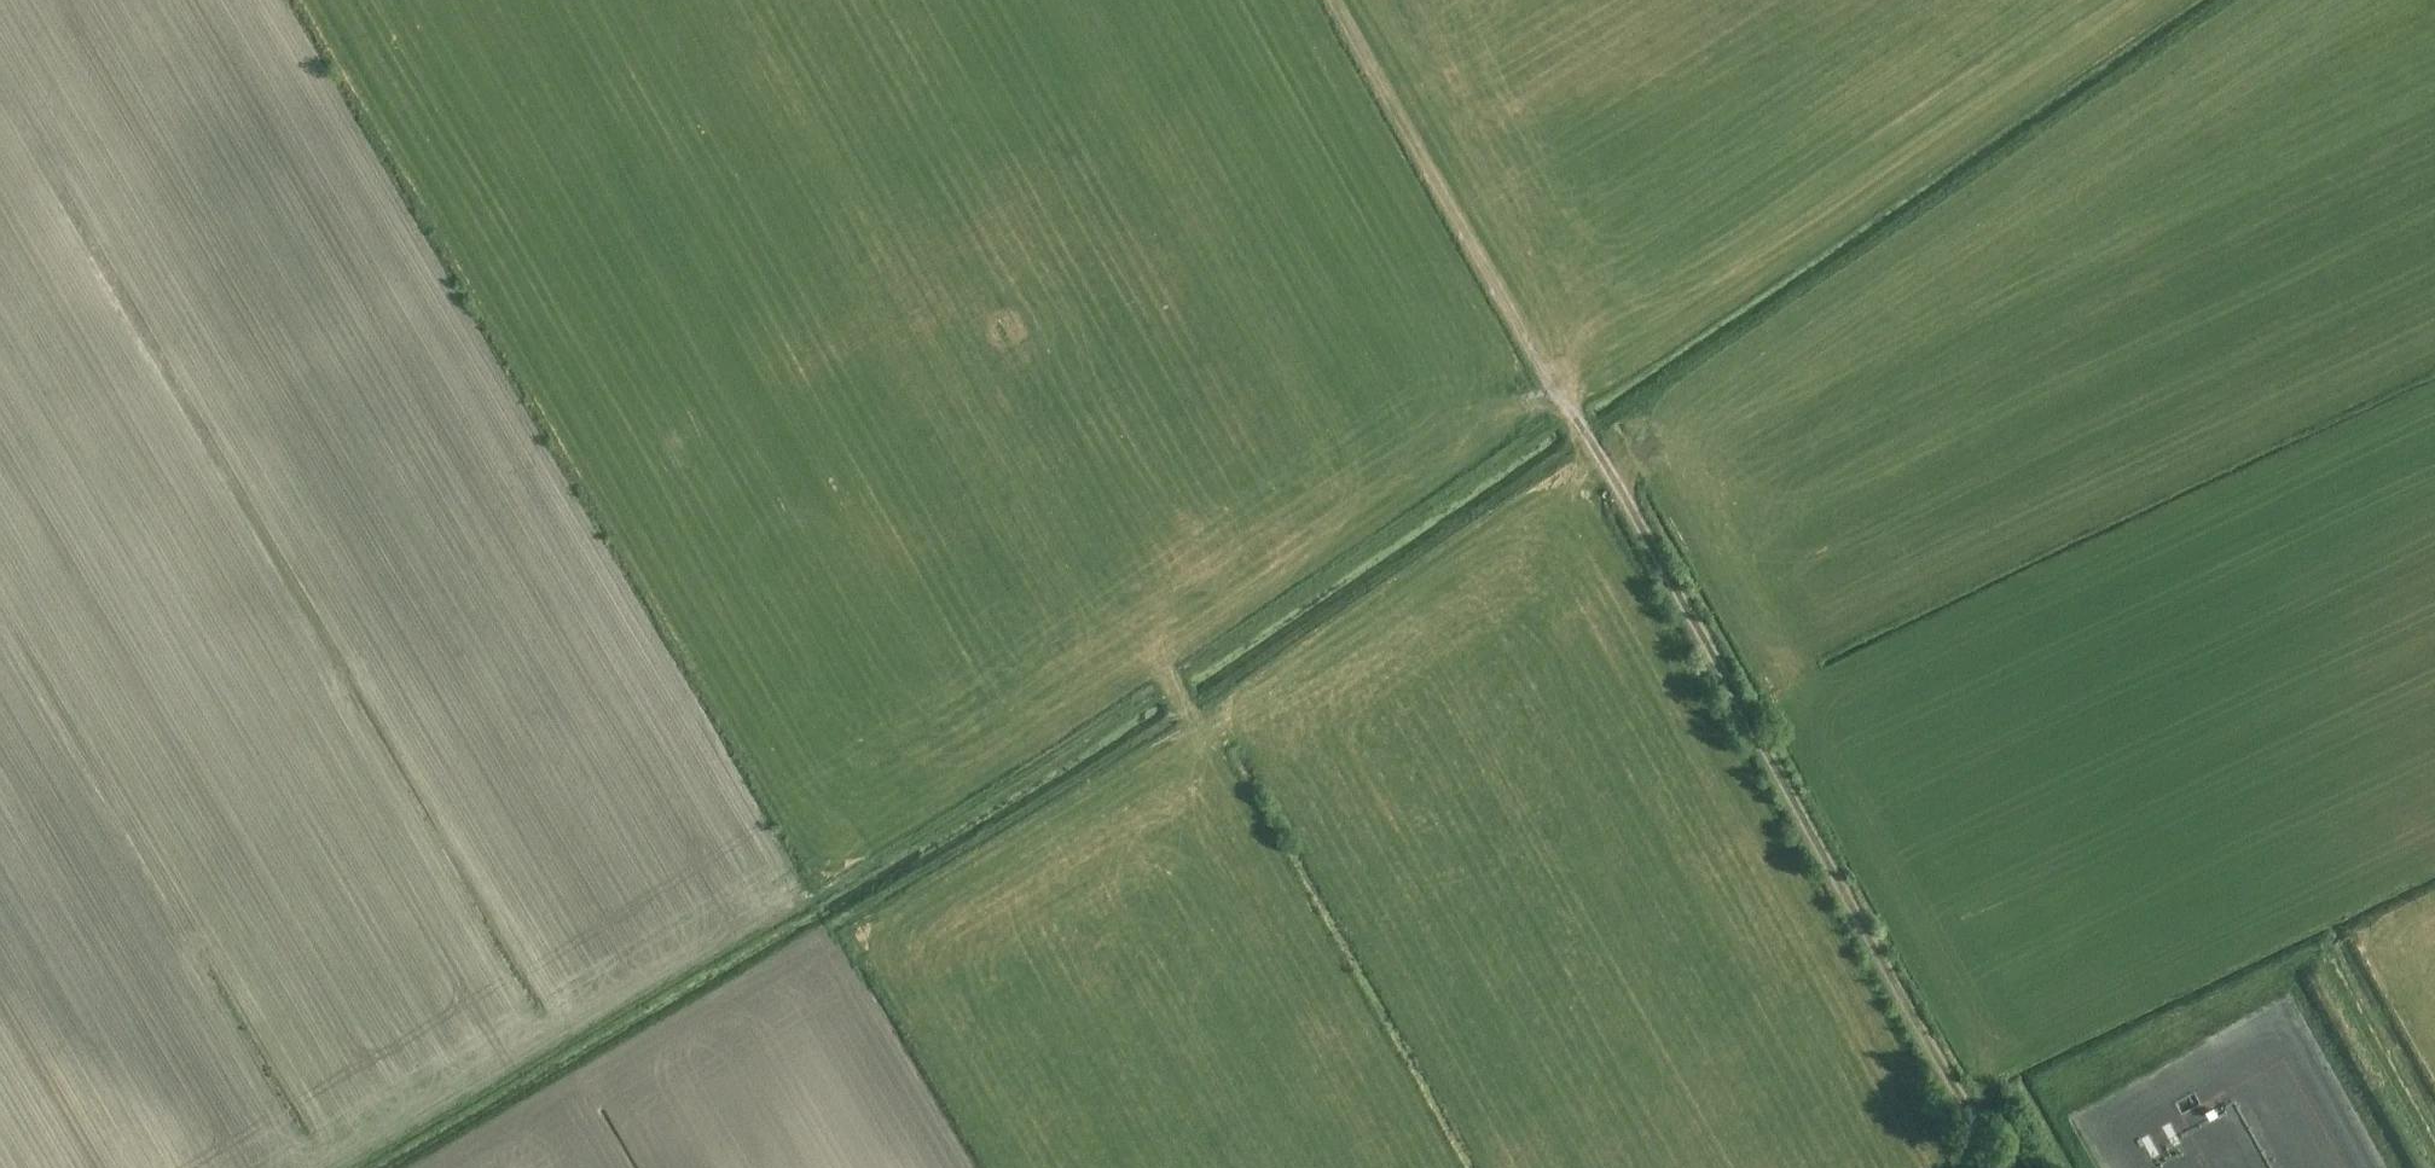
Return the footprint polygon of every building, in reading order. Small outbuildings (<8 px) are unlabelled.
[(2264,1089),(2323,1088),(2322,1025),(2273,1026),(2273,1023),(2255,1023),(2255,1036),(2297,1036),(2297,1044),(2263,1045),(2264,1089)]
